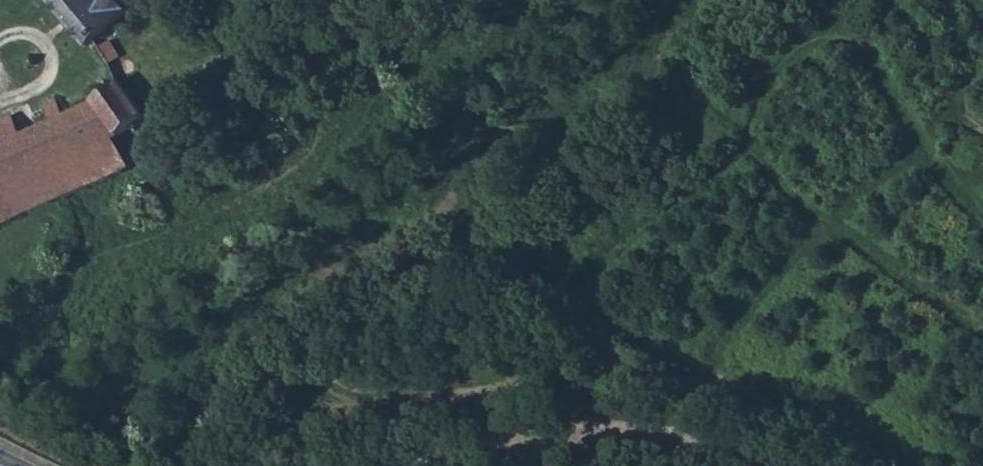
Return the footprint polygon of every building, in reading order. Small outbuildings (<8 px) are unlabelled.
[(116,0),(45,0),(89,50),(95,44),(129,15),(126,11),(116,0)] [(0,226),(4,225),(66,197),(130,171),(114,141),(131,129),(146,117),(122,84),(119,86),(96,104),(63,117),(56,100),(44,106),(51,122),(21,135),(12,116),(0,122),(0,226)]
